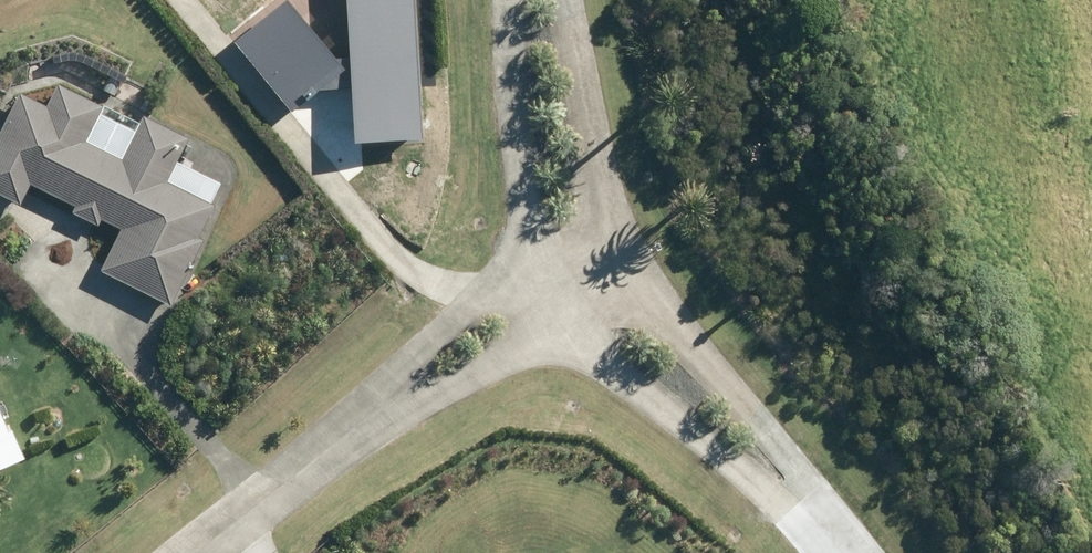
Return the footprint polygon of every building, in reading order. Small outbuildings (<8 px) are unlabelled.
[(424,140),(416,0),(344,0),(347,56),(335,57),(289,0),(286,0),(233,42),(291,114),(320,91),(351,89),(354,144),(424,140)] [(176,296),(218,203),(168,180),(191,130),(150,111),(129,158),(94,142),(111,104),(60,81),(50,102),(23,89),(0,139),(0,191),(28,204),(38,183),(81,202),(76,213),(103,225),(107,216),(131,226),(112,267),(176,296)] [(36,456),(0,379),(0,472),(36,456)]
